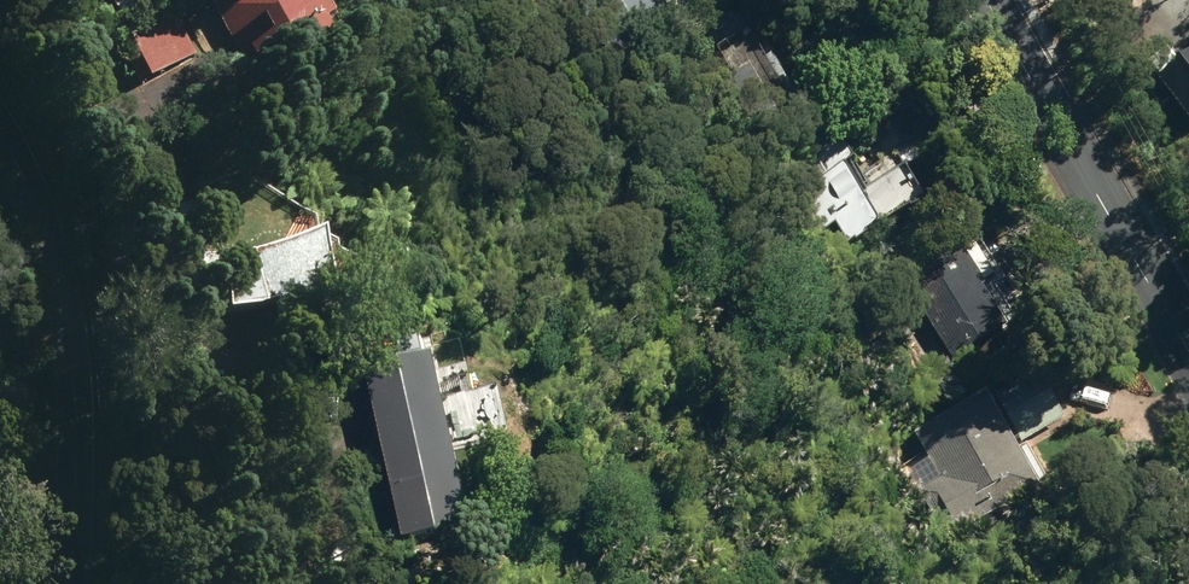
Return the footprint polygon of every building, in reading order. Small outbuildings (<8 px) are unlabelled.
[(215,8),(251,68),(231,80),(253,116),(348,59),(331,31),(338,26),(322,0),(228,0),(215,8)] [(704,49),(765,152),(823,118),(762,14),(704,49)] [(122,45),(144,85),(199,54),(177,15),(122,45)] [(854,228),(868,253),(949,207),(898,118),(874,131),(885,150),(870,159),(873,164),(825,191),(848,231),(854,228)] [(919,269),(967,351),(1024,319),(975,236),(919,269)] [(280,308),(289,336),(404,302),(394,272),(341,288),(327,240),(249,262),(226,265),(227,276),(234,275),(239,316),(265,313),(280,308)] [(372,349),(411,542),(474,529),(439,357),(433,358),(429,337),(372,349)] [(912,497),(938,545),(1050,484),(1025,438),(1069,415),(1050,380),(1006,403),(998,388),(920,430),(935,458),(908,473),(919,493),(912,497)]
